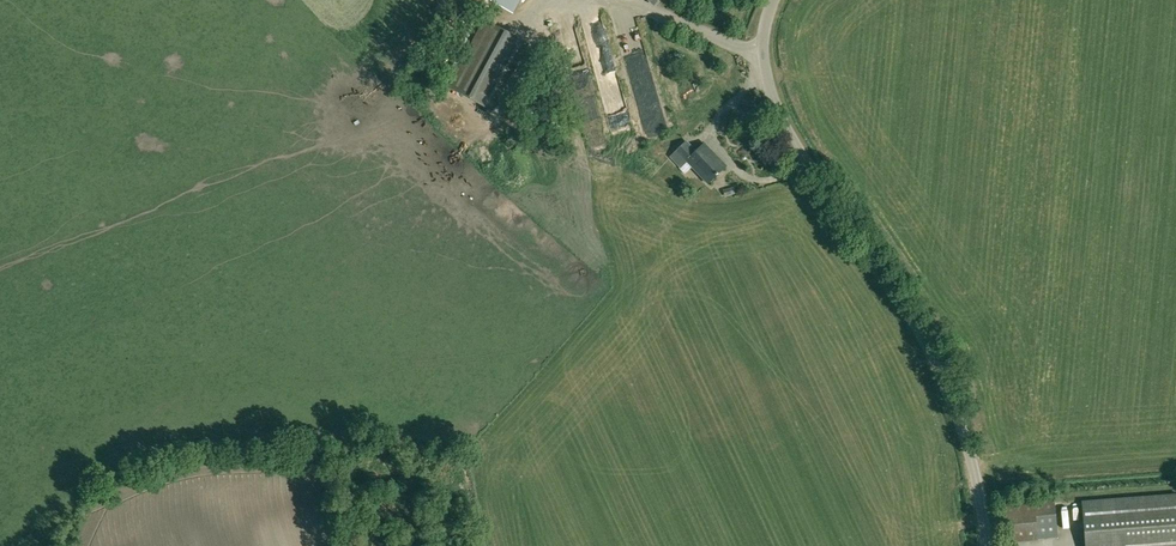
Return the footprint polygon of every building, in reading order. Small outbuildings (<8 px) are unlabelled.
[(492,110),(527,45),(485,22),(450,87),(492,110)] [(640,43),(645,42),(642,28),(637,30),(640,43)] [(651,133),(668,128),(653,74),(636,79),(651,133)] [(671,157),(681,167),(687,161),(709,184),(727,167),(705,144),(696,152),(687,142),(671,157)] [(728,196),(736,194),(734,187),(725,189),(728,196)] [(1082,502),(1086,545),(1175,545),(1175,495),(1082,502)] [(1054,500),(1005,504),(1009,542),(1037,540),(1036,526),(1056,524),(1054,500)] [(1066,508),(1068,526),(1075,525),(1073,508),(1066,508)]
